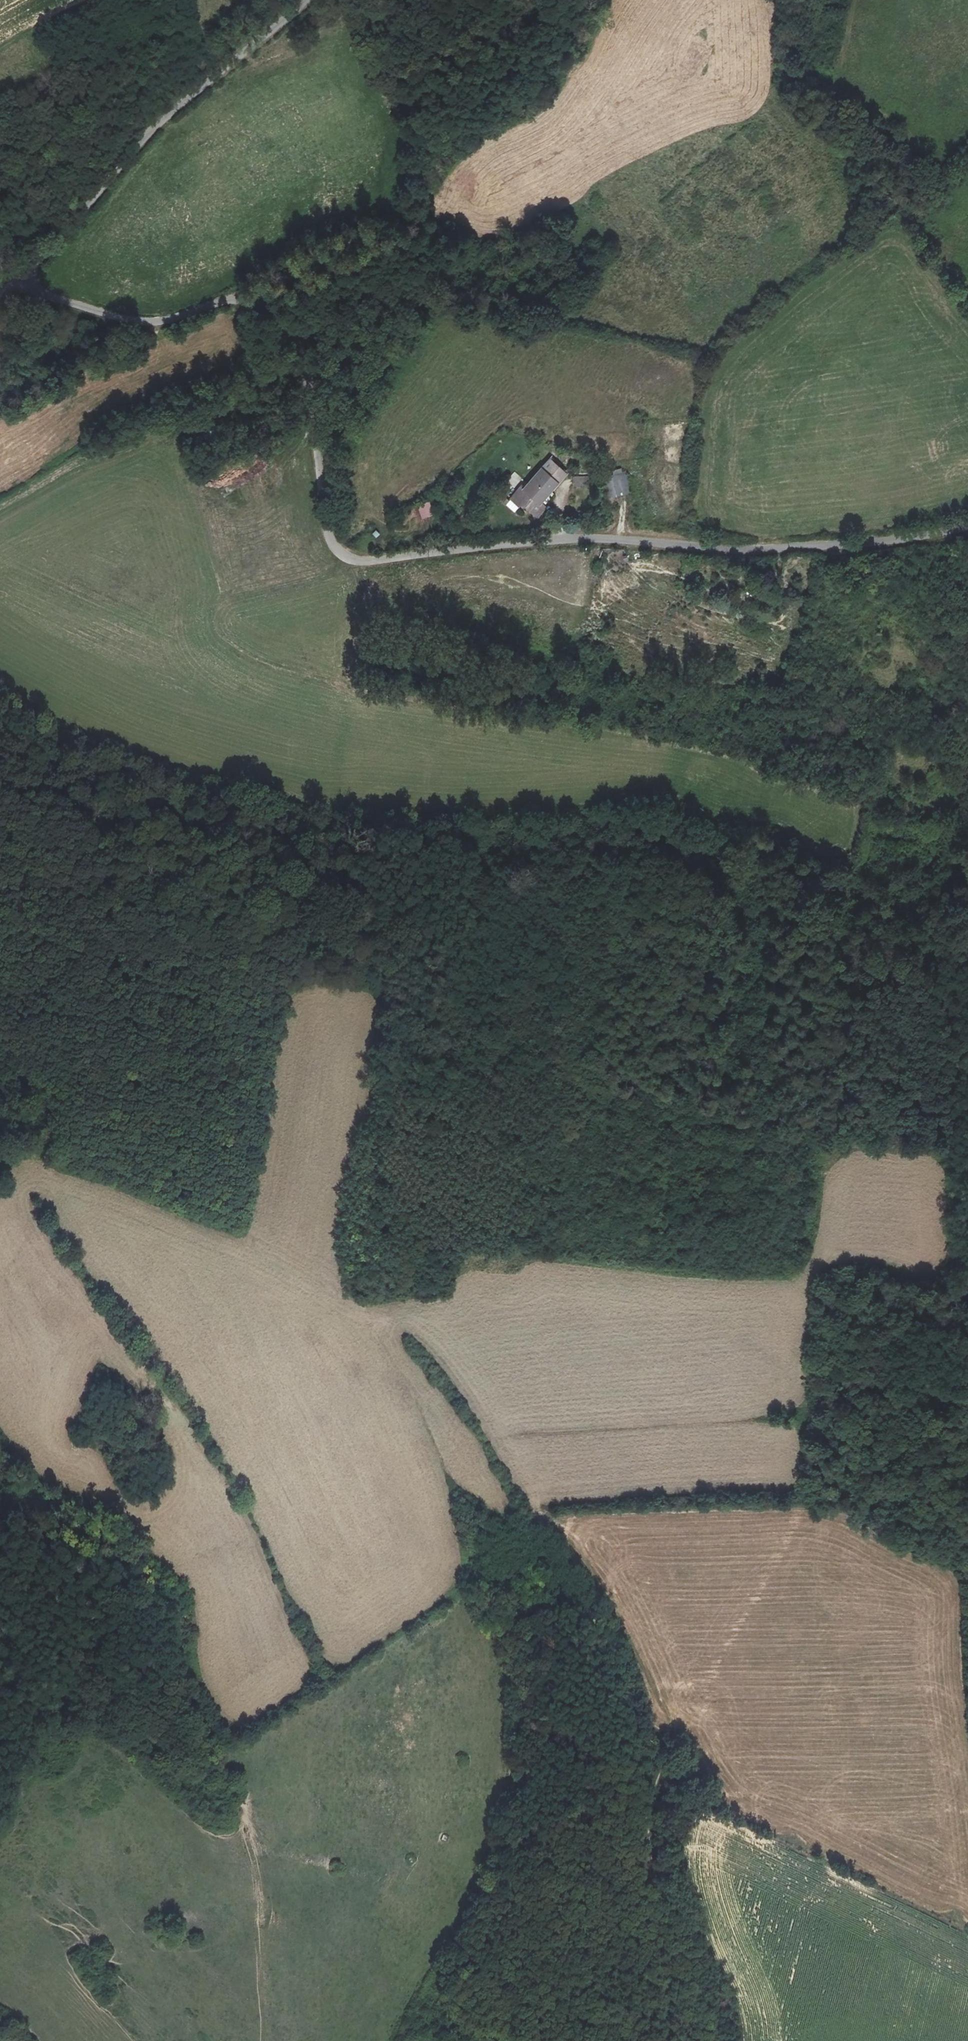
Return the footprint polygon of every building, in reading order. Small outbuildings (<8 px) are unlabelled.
[(506,512),(528,528),(542,509),(537,505),(545,494),(550,497),(563,476),(545,464),(522,496),(519,495),(506,512)] [(627,469),(605,471),(607,496),(629,495),(627,469)] [(518,488),(522,477),(514,474),(509,485),(518,488)] [(572,487),(589,487),(589,476),(572,476),(572,487)] [(422,519),(434,515),(429,501),(417,505),(422,519)]
